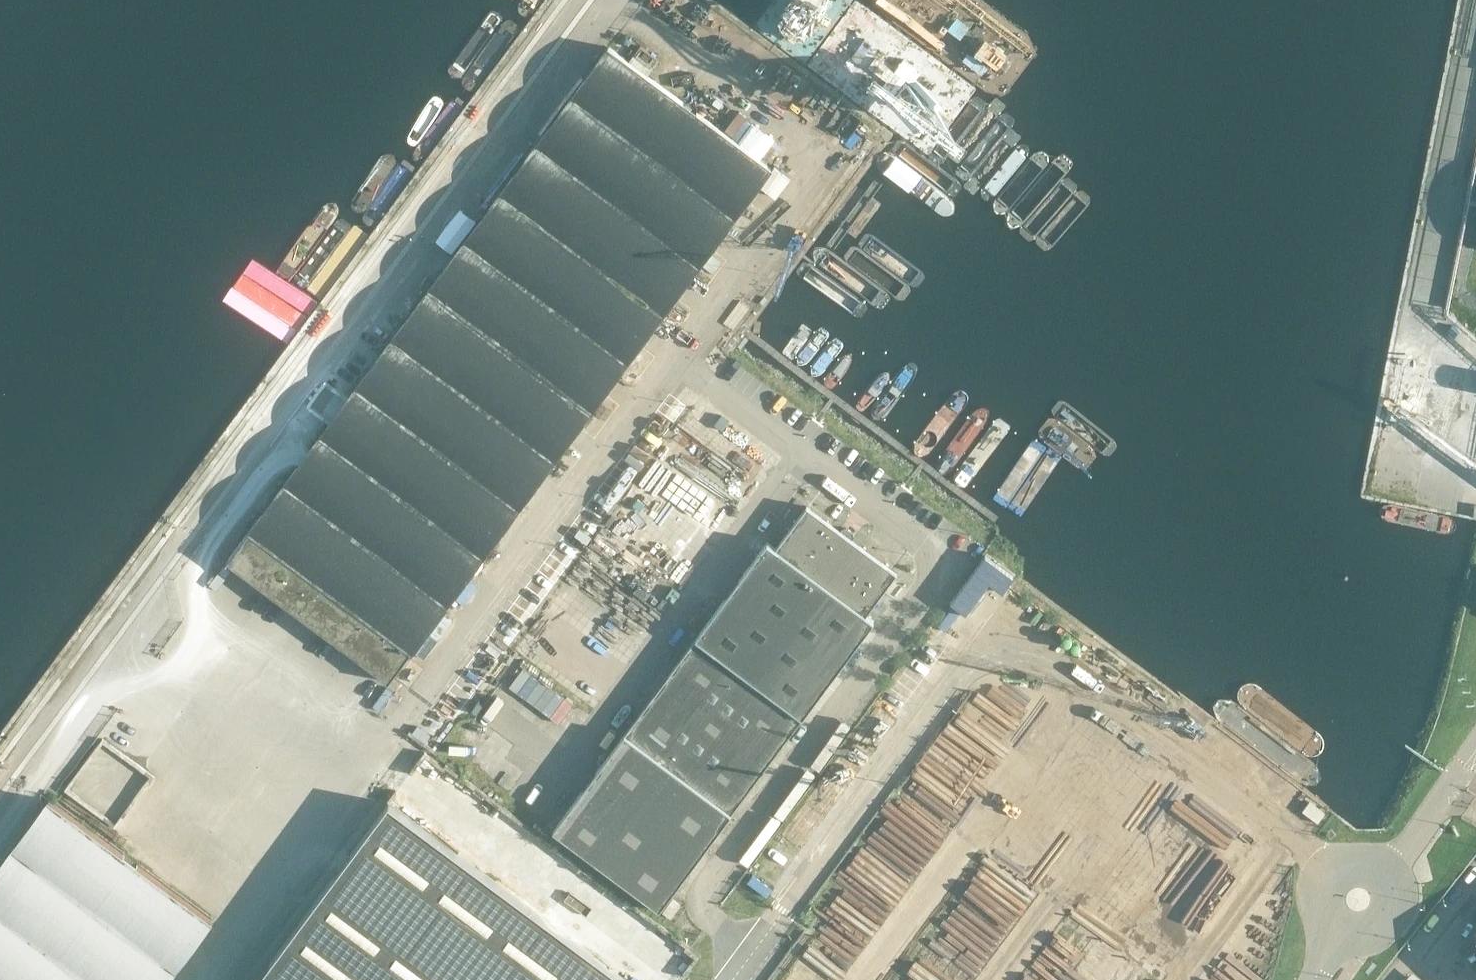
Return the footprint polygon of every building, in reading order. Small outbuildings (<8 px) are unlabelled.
[(753,192),(771,167),(690,107),(608,46),(591,70),(553,120),(519,167),(483,216),(446,265),(410,313),(374,362),(339,410),(302,459),(266,507),(249,531),(327,589),(305,618),(311,623),(318,628),(340,599),(411,652),(426,631),(463,582),(498,535),(532,489),(569,439),(605,391),(641,342),(677,294),(713,245),(753,192)] [(660,909),(869,628),(874,620),(866,614),(897,572),(853,539),(854,537),(853,533),(847,528),(842,528),(841,530),(807,505),(776,547),(768,541),(696,638),(626,731),(625,733),(553,829),(660,909)] [(292,608),(305,618),(327,589),(249,531),(227,560),(227,561),(228,561),(235,566),(250,577),(266,589),(292,608)] [(621,607),(634,589),(585,554),(572,573),(621,607)] [(989,562),(965,594),(975,602),(999,570),(989,562)] [(963,595),(951,611),(959,616),(971,601),(963,595)] [(389,681),(390,681),(411,652),(397,641),(382,631),(368,620),(354,609),(340,599),(318,628),(332,638),(347,649),(354,654),(361,660),(368,665),(375,670),(382,675),(389,680),(388,681),(389,681)] [(951,613),(938,630),(946,636),(958,619),(951,613)] [(540,632),(525,652),(582,693),(596,674),(540,632)] [(922,665),(913,658),(899,676),(908,684),(922,665)] [(513,685),(566,717),(578,698),(525,665),(513,685)] [(481,692),(460,678),(456,685),(476,699),(481,692)] [(393,695),(387,691),(374,708),(380,712),(393,695)] [(431,738),(419,729),(414,735),(426,745),(431,738)] [(1064,777),(1103,805),(1117,786),(1078,757),(1064,777)] [(212,920),(130,859),(49,799),(30,826),(0,866),(0,979),(167,979),(194,944),(212,920)] [(389,802),(257,979),(629,979),(389,802)] [(671,917),(681,904),(672,898),(663,911),(671,917)] [(684,925),(677,919),(671,927),(678,933),(684,925)] [(1412,972),(1405,979),(1422,979),(1412,972)]
